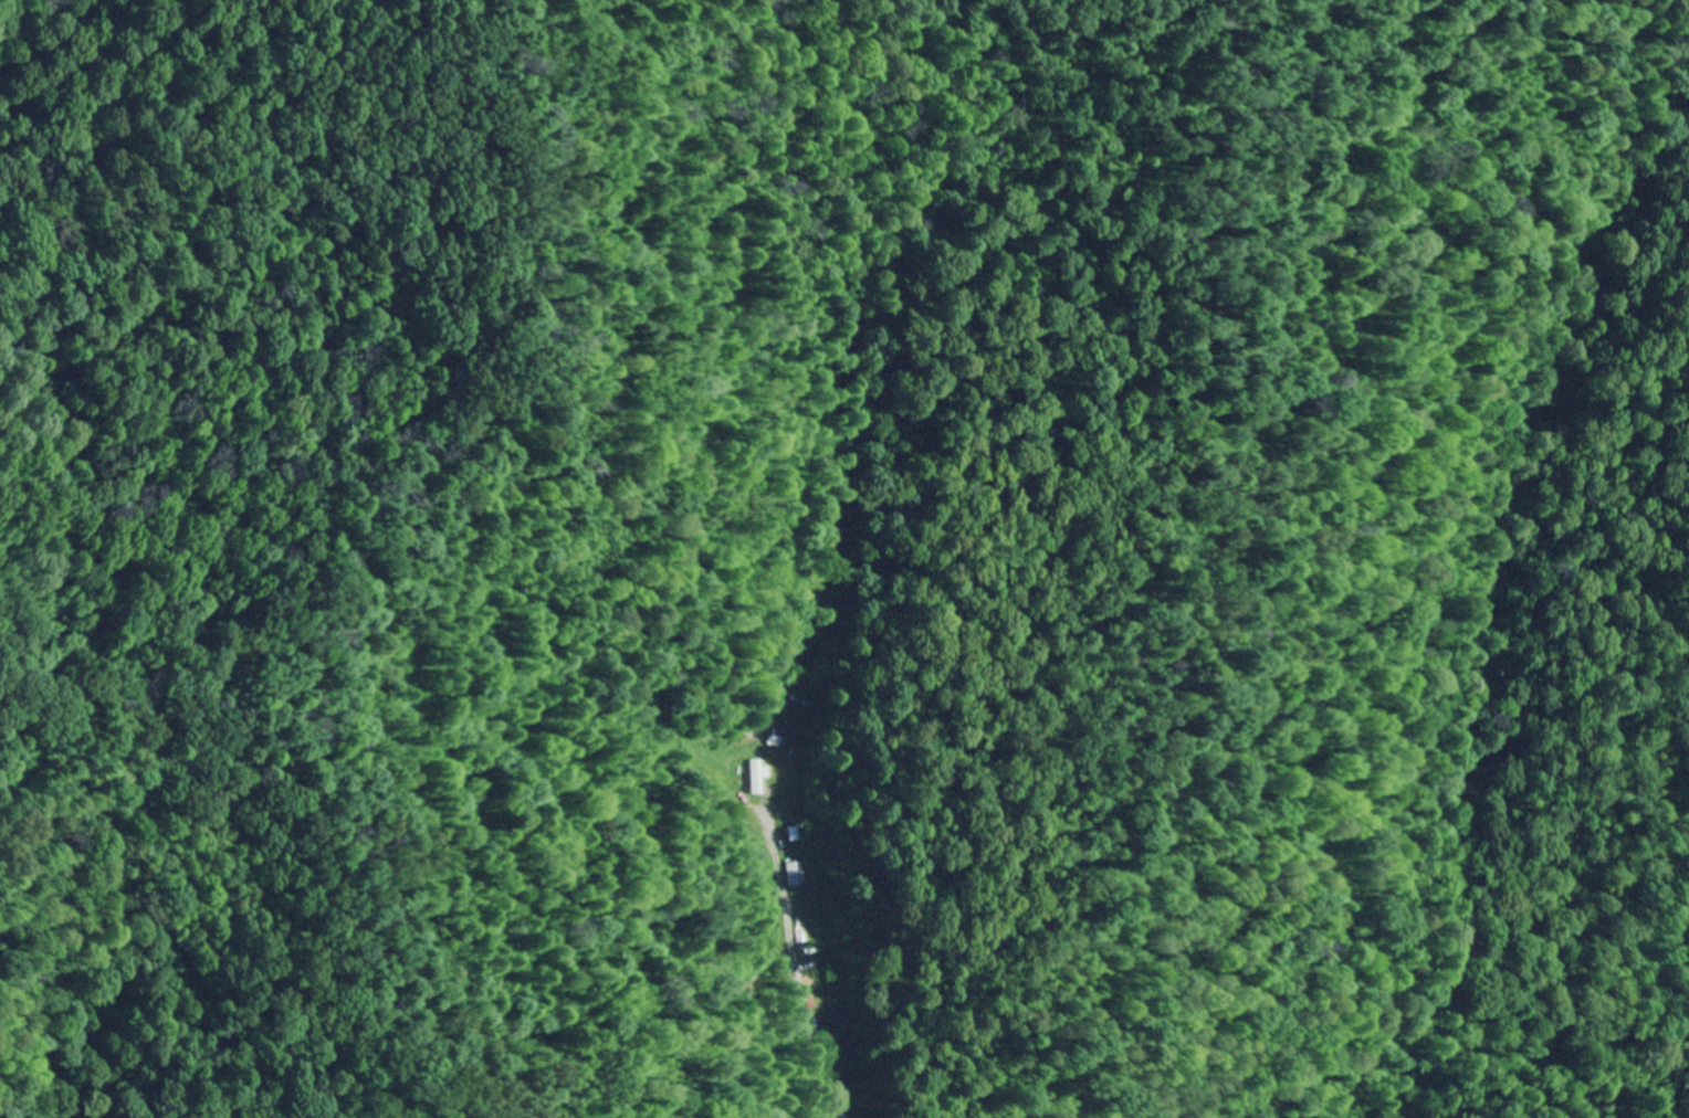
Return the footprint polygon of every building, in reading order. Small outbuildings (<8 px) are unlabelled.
[(767,779),(767,761),(753,761),(754,796),(764,795),(764,779),(767,779)]
